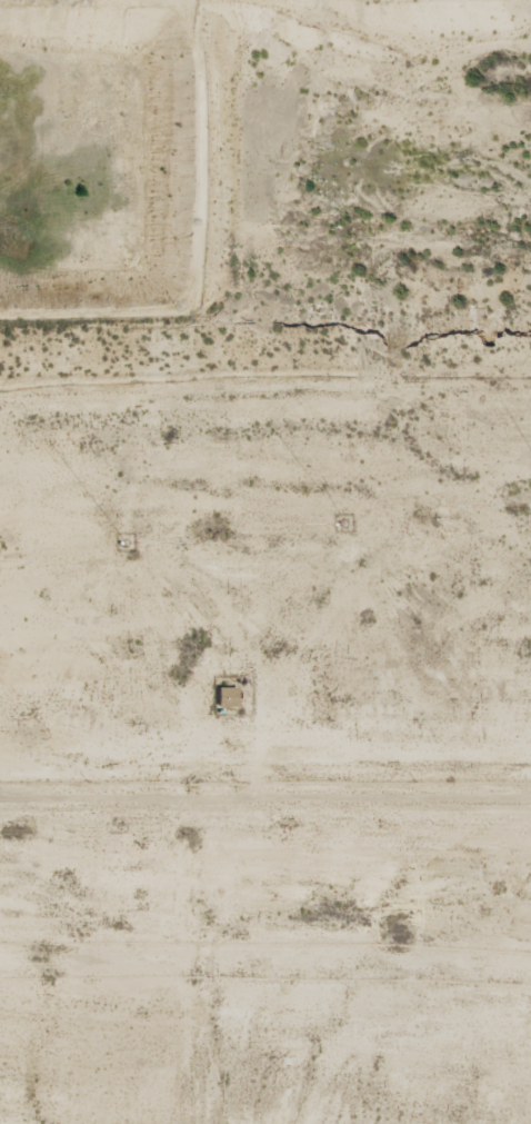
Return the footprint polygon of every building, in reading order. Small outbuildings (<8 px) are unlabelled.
[(237,687),(218,687),(217,707),(236,707),(237,687)]
